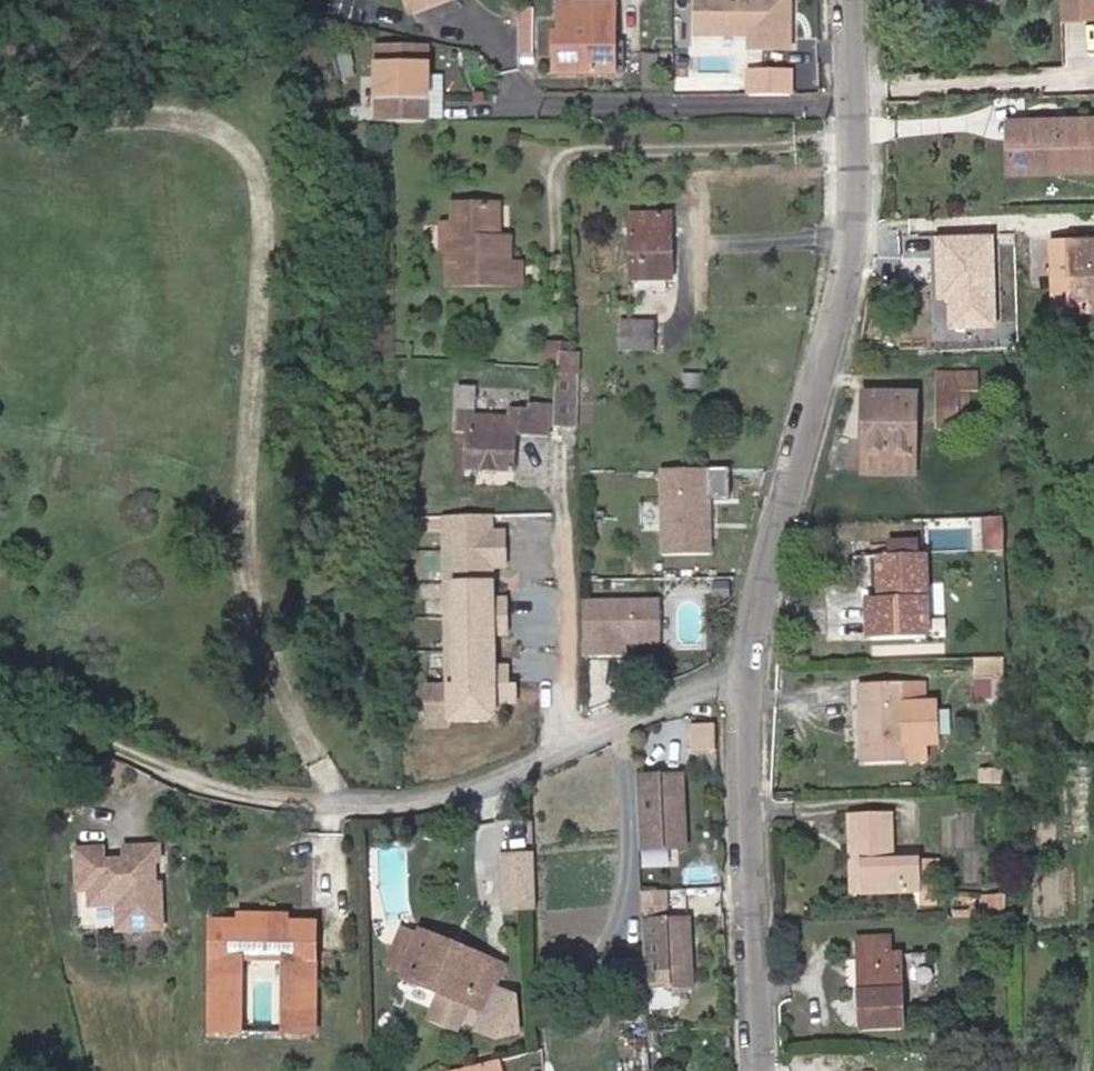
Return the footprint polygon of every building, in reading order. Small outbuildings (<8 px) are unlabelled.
[(409,11),(438,0),(405,0),(409,11)] [(788,0),(694,0),(694,35),(748,34),(761,34),(761,49),(789,49),(788,0)] [(1081,0),(1060,0),(1060,19),(1082,18),(1081,0)] [(1082,18),(1093,18),(1093,0),(1081,0),(1082,18)] [(610,75),(610,44),(614,43),(614,40),(614,3),(559,3),(560,35),(555,36),(555,75),(610,75)] [(761,49),(761,34),(748,34),(749,49),(761,49)] [(426,121),(426,47),(377,48),(377,121),(426,121)] [(747,66),(747,92),(796,92),(796,66),(747,66)] [(1025,119),(1026,137),(1007,137),(1008,174),(1093,171),(1093,117),(1025,119)] [(1026,137),(1025,119),(1007,119),(1007,137),(1026,137)] [(509,264),(509,246),(498,246),(498,239),(498,205),(453,205),(453,225),(442,225),(443,250),(448,250),(448,284),(520,283),(520,264),(509,264)] [(671,280),(670,215),(630,215),(632,281),(637,280),(638,292),(666,291),(666,280),(671,280)] [(1068,239),(1070,310),(1093,309),(1093,238),(1068,239)] [(1070,310),(1068,239),(1052,239),(1055,310),(1070,310)] [(654,352),(655,321),(620,320),(619,351),(654,352)] [(558,352),(558,344),(542,343),(541,368),(558,370),(558,352)] [(569,353),(569,345),(558,344),(558,352),(569,353)] [(577,366),(576,353),(569,353),(558,352),(558,370),(577,371),(577,370),(577,366)] [(578,428),(577,371),(558,370),(552,370),(552,428),(578,428)] [(957,426),(958,391),(969,391),(978,391),(979,372),(938,372),(937,430),(958,430),(957,426)] [(703,389),(703,375),(683,375),(683,388),(703,389)] [(513,471),(515,436),(548,437),(549,407),(527,407),(527,410),(510,409),(509,417),(475,415),(475,387),(457,387),(455,439),(467,440),(465,470),(513,471)] [(969,426),(969,391),(958,391),(957,426),(969,426)] [(914,475),(915,395),(863,393),(861,474),(914,475)] [(710,554),(709,499),(729,499),(729,468),(709,468),(661,469),(662,555),(710,554)] [(491,517),(444,518),(446,688),(507,687),(506,671),(494,671),(493,639),(506,639),(505,603),(492,603),(492,569),(505,568),(504,534),(491,534),(491,517)] [(1003,551),(1003,517),(980,518),(982,551),(1003,551)] [(912,555),(912,544),(893,545),(893,556),(912,555)] [(929,638),(926,555),(912,555),(893,556),(882,556),(884,599),(871,599),(872,639),(885,639),(929,638)] [(730,582),(715,582),(715,596),(730,597),(730,582)] [(658,601),(582,602),(582,657),(624,657),(624,643),(658,643),(658,601)] [(1004,679),(1004,658),(975,659),(974,680),(984,680),(1004,679)] [(1004,702),(1004,679),(984,680),(984,702),(1004,702)] [(922,685),(860,688),(864,766),(925,763),(924,743),(935,742),(933,702),(923,702),(922,685)] [(679,775),(635,778),(638,851),(684,847),(679,775)] [(921,894),(919,859),(894,860),(892,813),(847,815),(848,861),(860,861),(861,896),(921,894)] [(101,849),(75,851),(76,887),(93,886),(93,902),(121,901),(123,927),(162,924),(161,885),(155,885),(154,862),(159,862),(158,846),(123,848),(124,864),(102,866),(101,849)] [(534,906),(532,858),(501,860),(503,908),(534,906)] [(861,896),(860,861),(848,861),(849,896),(861,896)] [(660,893),(640,894),(641,915),(661,914),(660,893)] [(672,893),(670,912),(686,914),(688,894),(672,893)] [(1006,916),(1006,898),(982,898),(982,917),(1006,916)] [(661,922),(661,914),(641,915),(642,922),(661,922)] [(661,922),(642,922),(645,987),(691,985),(688,920),(661,922)] [(241,1032),(241,953),(284,953),(284,1033),(315,1034),(315,923),(287,922),(239,922),(211,921),(210,1032),(241,1032)] [(411,952),(418,933),(403,927),(395,945),(411,952)] [(515,1033),(513,999),(494,991),(503,968),(457,949),(453,957),(436,949),(439,942),(418,933),(411,952),(395,945),(388,963),(404,969),(401,975),(439,991),(431,1011),(459,1022),(467,1003),(485,1010),(478,1027),(499,1036),(515,1033)] [(903,1028),(900,954),(890,955),(889,939),(858,940),(861,1029),(903,1028)] [(453,957),(457,949),(439,942),(436,949),(453,957)] [(983,984),(983,968),(968,968),(968,985),(983,984)] [(497,1062),(460,1070),(499,1070),(497,1062)]
